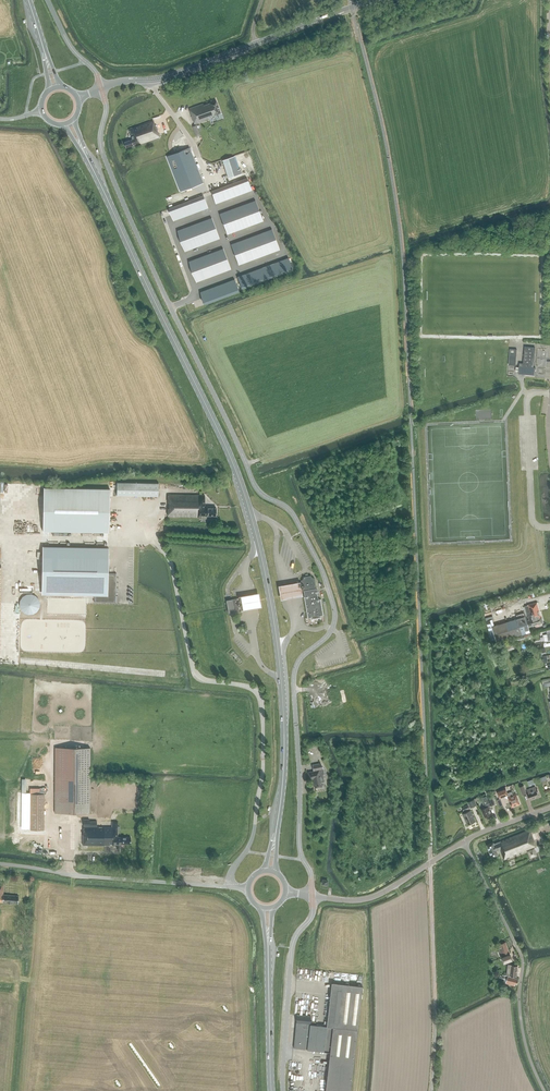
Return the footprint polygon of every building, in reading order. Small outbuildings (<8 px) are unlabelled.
[(203,104),(189,109),(195,124),(196,124),(199,123),(209,119),(208,117),(220,113),(216,101),(204,105),(203,104)] [(139,144),(160,137),(155,125),(154,125),(153,120),(129,129),(132,139),(124,142),(126,148),(139,143),(139,144)] [(196,125),(192,127),(196,137),(200,135),(196,125)] [(189,148),(167,156),(180,192),(203,183),(189,148)] [(234,161),(233,157),(222,160),(228,178),(241,174),(240,169),(237,170),(234,161)] [(247,178),(237,182),(241,194),(251,190),(247,178)] [(237,182),(226,186),(231,198),(241,194),(237,182)] [(226,186),(216,189),(221,202),(231,198),(226,186)] [(216,189),(211,191),(215,204),(221,202),(216,189)] [(203,195),(197,198),(202,210),(208,208),(203,195)] [(197,198),(192,200),(196,212),(202,210),(197,198)] [(192,200),(186,202),(191,214),(196,212),(192,200)] [(186,202),(180,204),(185,216),(191,214),(186,202)] [(180,204),(175,206),(179,218),(185,216),(180,204)] [(175,206),(169,208),(174,221),(179,218),(175,206)] [(187,227),(183,228),(187,239),(191,237),(187,227)] [(183,228),(177,230),(181,241),(187,239),(183,228)] [(272,229),(267,231),(270,241),(276,240),(272,229)] [(267,231),(261,233),(265,243),(270,241),(267,231)] [(261,233),(256,235),(260,245),(265,243),(261,233)] [(256,235),(251,237),(255,247),(260,245),(256,235)] [(251,237),(246,239),(250,249),(255,247),(251,237)] [(187,239),(181,241),(185,251),(190,249),(187,239)] [(246,239),(241,241),(245,251),(250,249),(246,239)] [(276,240),(270,241),(274,252),(279,250),(276,240)] [(241,241),(236,242),(240,253),(245,251),(241,241)] [(270,241),(265,243),(269,254),(274,252),(270,241)] [(236,242),(231,244),(234,255),(240,253),(236,242)] [(265,243),(260,245),(264,256),(269,254),(265,243)] [(260,245),(255,247),(259,257),(264,256),(260,245)] [(255,247),(250,249),(254,259),(259,257),(255,247)] [(223,249),(217,251),(221,261),(227,259),(223,249)] [(250,249),(245,251),(249,261),(254,259),(250,249)] [(217,251),(212,253),(215,263),(221,261),(217,251)] [(245,251),(240,253),(243,263),(249,261),(245,251)] [(212,253),(206,255),(210,265),(215,263),(212,253)] [(240,253),(234,255),(238,265),(243,263),(240,253)] [(206,255),(200,257),(204,267),(210,265),(206,255)] [(200,257),(195,259),(198,269),(204,267),(200,257)] [(288,258),(283,260),(288,272),(293,270),(288,258)] [(195,259),(189,261),(193,271),(198,269),(195,259)] [(227,259),(221,261),(225,271),(231,269),(227,259)] [(283,260),(278,262),(283,274),(288,272),(283,260)] [(221,261),(215,263),(219,273),(225,271),(221,261)] [(278,262),(273,263),(277,276),(283,274),(278,262)] [(215,263),(210,265),(214,276),(219,273),(215,263)] [(273,263),(268,265),(272,278),(277,276),(273,263)] [(210,265),(204,267),(208,278),(214,276),(210,265)] [(268,265),(263,267),(267,280),(272,278),(268,265)] [(204,267),(198,269),(202,280),(208,278),(204,267)] [(263,267),(257,269),(262,282),(267,280),(263,267)] [(198,269),(193,271),(197,282),(202,280),(198,269)] [(257,269),(252,271),(257,284),(262,282),(257,269)] [(252,271),(247,273),(252,285),(257,284),(252,271)] [(247,273),(242,275),(247,287),(252,285),(247,273)] [(242,275),(237,277),(241,289),(247,287),(242,275)] [(234,279),(229,281),(233,294),(239,292),(234,279)] [(229,281),(223,283),(228,296),(233,294),(229,281)] [(223,283),(217,286),(222,298),(228,296),(223,283)] [(217,286),(212,288),(216,300),(222,298),(217,286)] [(212,288),(206,290),(211,302),(216,300),(212,288)] [(206,290),(200,292),(205,304),(211,302),(206,290)] [(533,367),(535,351),(535,347),(525,347),(523,364),(519,363),(518,374),(535,375),(535,371),(535,368),(533,367)] [(517,349),(510,349),(508,365),(515,366),(517,349)] [(117,496),(158,497),(158,483),(117,483),(117,496)] [(108,533),(109,489),(44,488),(43,532),(108,533)] [(216,515),(216,508),(204,508),(205,495),(168,495),(168,517),(199,517),(199,515),(216,515)] [(114,596),(116,573),(115,573),(115,575),(108,574),(108,548),(42,546),(42,592),(95,593),(95,601),(94,601),(94,602),(115,602),(115,604),(115,601),(116,596),(114,596)] [(314,578),(313,578),(311,577),(311,576),(303,577),(303,578),(302,580),(301,580),(301,584),(301,585),(300,586),(301,587),(302,588),(305,589),(306,594),(304,597),(304,599),(317,597),(314,578)] [(302,595),(301,587),(300,586),(301,585),(300,582),(299,582),(298,583),(292,584),(285,585),(280,586),(278,586),(280,596),(280,597),(281,599),(282,599),(288,598),(295,597),(300,596),(302,595)] [(18,598),(25,614),(42,607),(35,590),(18,598)] [(239,597),(238,597),(239,602),(240,603),(240,604),(241,610),(243,610),(249,609),(255,608),(258,607),(257,601),(257,600),(256,594),(253,594),(246,595),(241,596),(239,597)] [(321,617),(322,615),(323,615),(320,599),(317,598),(317,597),(304,599),(307,617),(307,618),(308,618),(310,619),(310,620),(321,618),(321,617)] [(229,600),(226,600),(228,614),(229,614),(231,613),(234,613),(239,612),(239,609),(239,606),(240,604),(240,603),(239,602),(238,602),(238,598),(232,599),(229,600)] [(529,620),(527,620),(529,627),(543,623),(541,616),(537,603),(528,605),(525,606),(528,616),(529,620)] [(530,632),(529,627),(527,620),(525,616),(492,626),(497,642),(530,632)] [(90,748),(55,747),(55,813),(90,813),(90,748)] [(323,778),(325,778),(324,774),(322,769),(321,763),(312,765),(313,771),(308,772),(309,780),(313,779),(315,788),(322,787),(321,782),(324,782),(323,778)] [(534,799),(539,797),(537,793),(538,792),(537,789),(536,789),(535,787),(527,790),(529,794),(527,794),(529,799),(533,798),(534,799)] [(507,795),(508,797),(512,807),(520,804),(516,794),(513,796),(511,792),(507,793),(506,790),(497,793),(499,798),(507,795)] [(30,830),(44,830),(44,794),(31,794),(30,830)] [(492,814),(488,806),(494,804),(491,797),(488,799),(486,796),(481,799),(485,808),(481,809),(485,817),(492,814)] [(477,805),(474,799),(468,802),(470,808),(477,805)] [(468,825),(475,821),(470,810),(462,814),(464,818),(464,819),(465,820),(468,825)] [(89,821),(89,819),(84,819),(84,832),(82,832),(82,845),(114,845),(114,844),(131,844),(131,838),(117,837),(117,832),(117,827),(118,822),(112,822),(112,827),(96,827),(97,821),(89,821)] [(504,860),(535,847),(533,842),(534,842),(530,830),(494,844),(493,843),(487,845),(491,857),(498,854),(497,851),(500,849),(504,860)] [(530,858),(537,855),(534,848),(527,851),(530,858)] [(19,896),(3,894),(4,882),(0,882),(0,902),(18,903),(19,896)] [(504,963),(512,959),(505,942),(499,944),(501,948),(498,949),(502,958),(504,963)] [(508,964),(506,975),(516,977),(518,966),(508,964)] [(517,984),(518,980),(507,977),(506,983),(515,986),(515,984),(517,984)] [(327,1026),(310,1024),(311,1016),(297,1015),(294,1048),(305,1049),(330,1052),(325,1090),(350,1090),(362,986),(332,983),(327,1026)]
